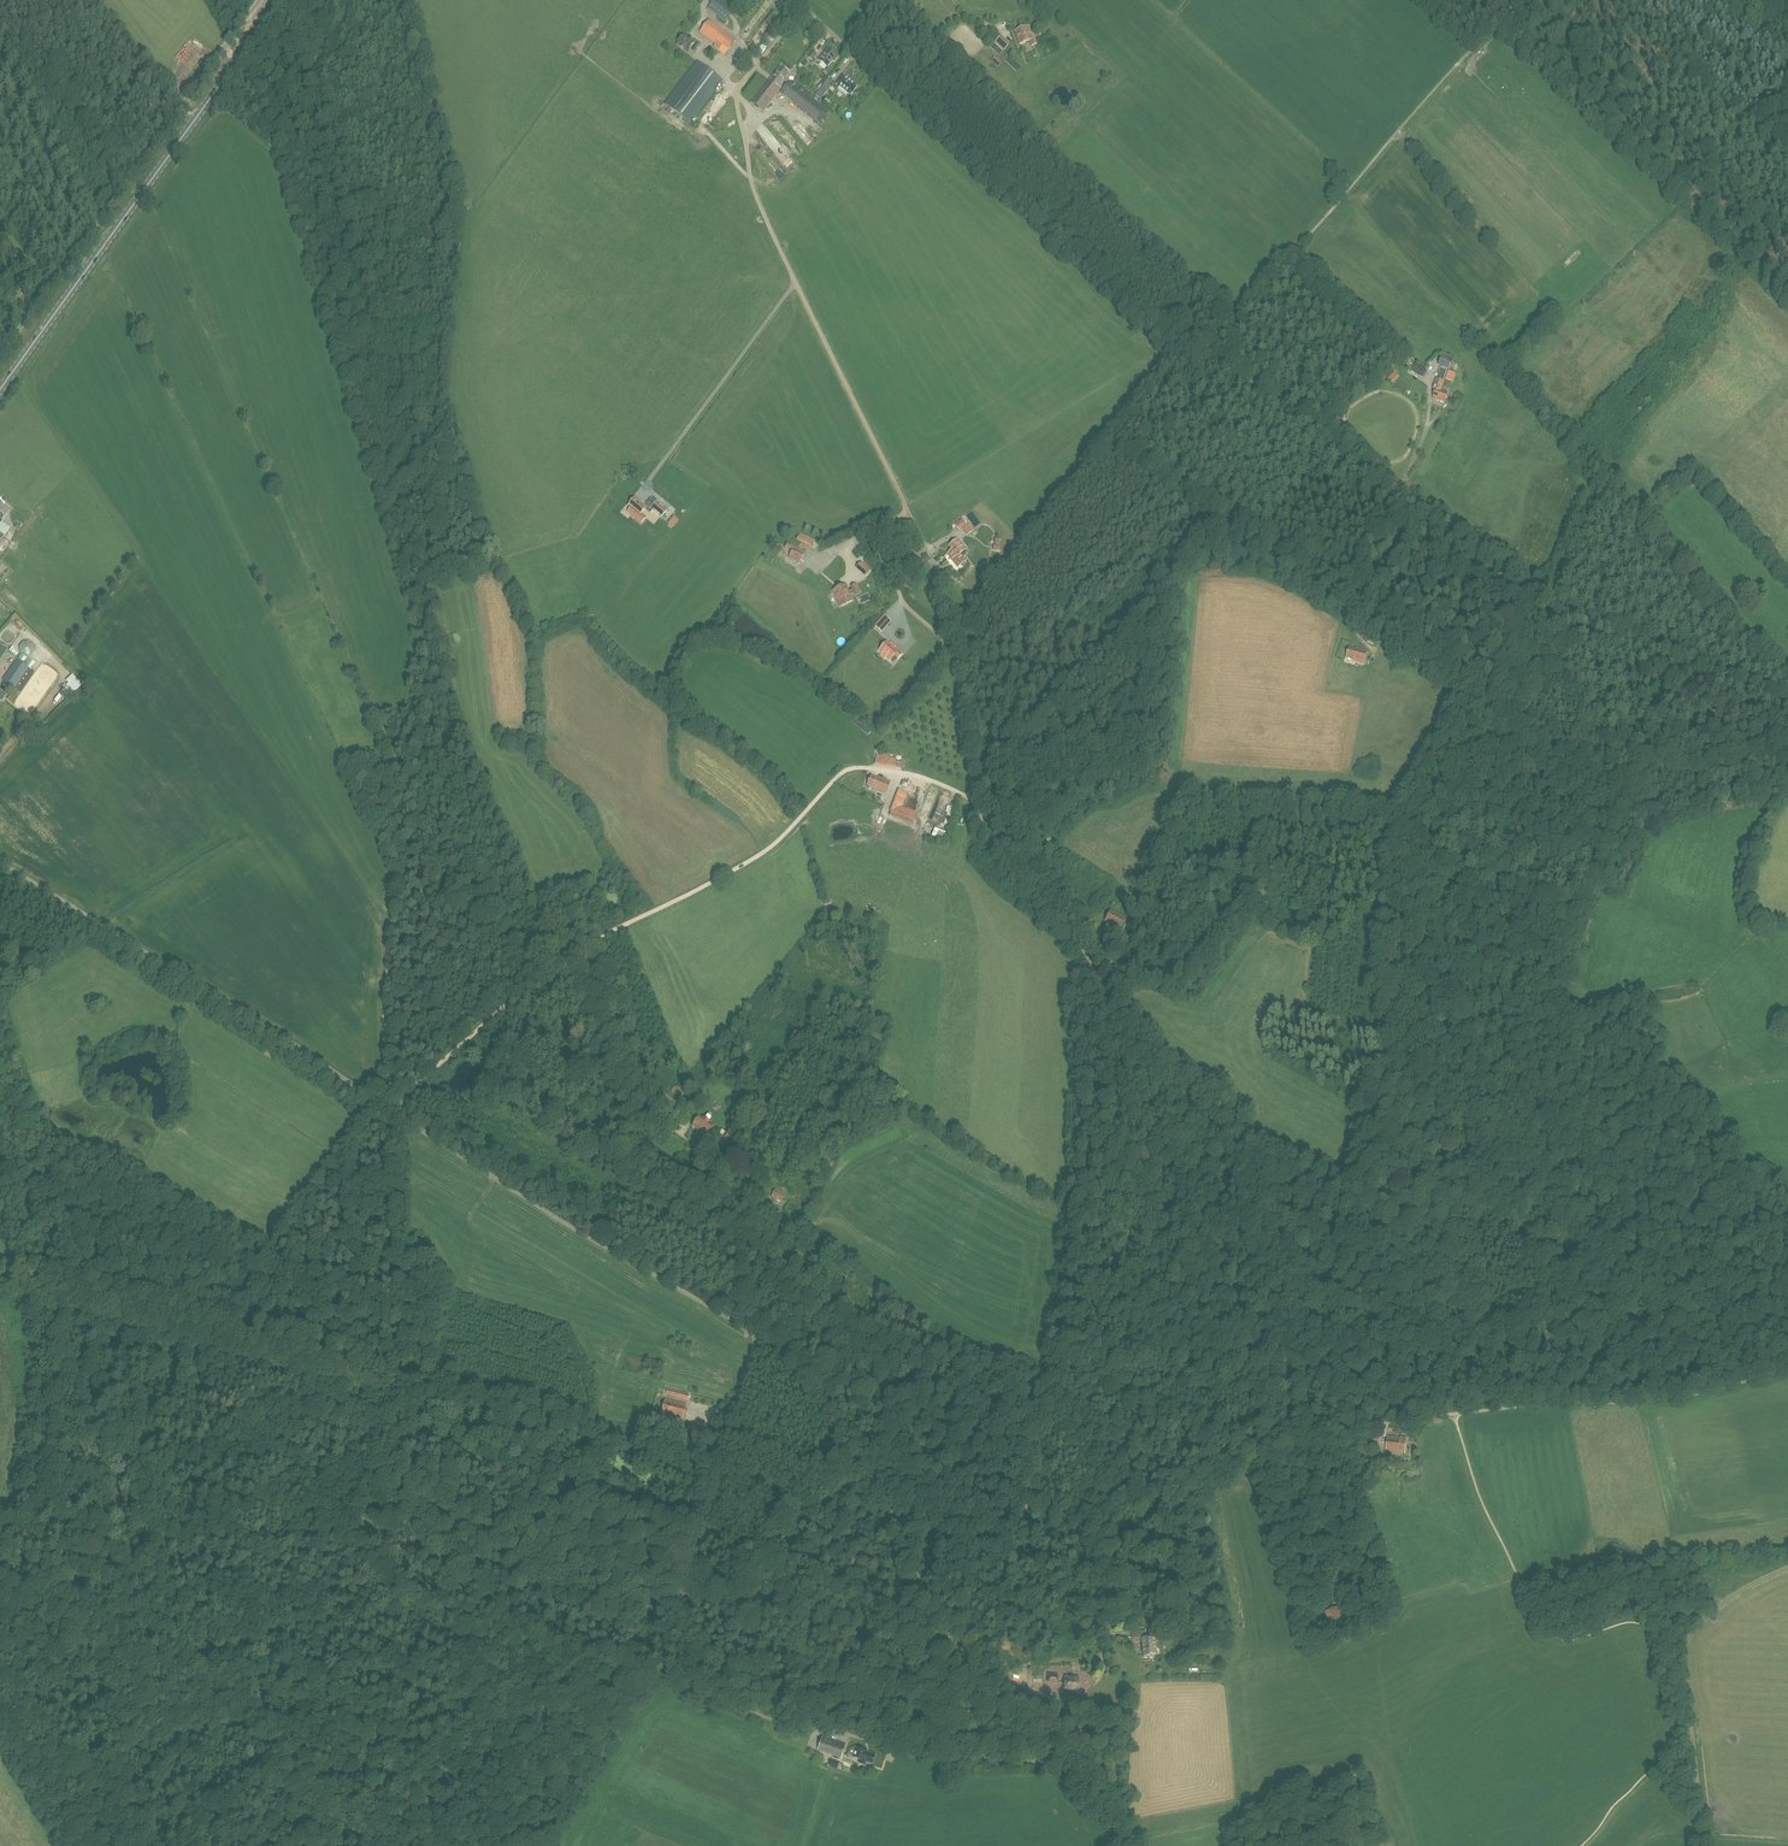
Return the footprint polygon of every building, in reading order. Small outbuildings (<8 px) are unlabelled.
[(724,0),(714,0),(708,8),(725,22),(735,9),(724,0)] [(736,40),(710,20),(700,33),(701,34),(715,44),(713,47),(725,56),(736,40)] [(1027,27),(1014,31),(1019,45),(1030,41),(1032,46),(1037,44),(1034,39),(1032,39),(1027,27)] [(677,44),(687,52),(695,43),(685,35),(682,39),(681,38),(680,38),(679,38),(678,38),(678,39),(677,39),(677,40),(677,41),(677,42),(677,43),(678,43),(677,44)] [(990,45),(999,54),(1008,43),(999,35),(990,45)] [(807,57),(813,51),(810,49),(804,55),(807,57)] [(838,57),(828,49),(823,55),(822,54),(818,60),(827,67),(832,61),(834,62),(838,57)] [(813,51),(808,58),(811,61),(817,54),(813,51)] [(997,66),(1001,63),(993,56),(990,59),(997,66)] [(665,104),(690,123),(722,81),(697,62),(665,104)] [(819,123),(828,112),(790,81),(789,82),(785,79),(789,74),(780,67),(752,103),(763,112),(780,89),(782,91),(781,93),(819,123)] [(857,87),(857,86),(843,75),(836,84),(840,87),(838,89),(846,95),(847,93),(849,94),(852,90),(853,91),(857,87)] [(820,84),(823,86),(829,79),(826,77),(820,84)] [(823,86),(826,88),(832,81),(829,79),(823,86)] [(1453,361),(1442,356),(1438,365),(1448,370),(1453,361)] [(1428,372),(1415,364),(1411,370),(1424,378),(1428,372)] [(1383,375),(1390,381),(1396,374),(1390,368),(1383,375)] [(1436,389),(1433,398),(1445,402),(1448,393),(1441,390),(1444,382),(1443,381),(1447,370),(1441,368),(1438,379),(1436,379),(1433,389),(1436,389)] [(647,506),(646,507),(635,497),(628,506),(631,508),(628,512),(641,523),(646,517),(641,513),(645,509),(650,513),(652,510),(661,517),(667,510),(657,501),(651,509),(647,506)] [(672,515),(666,523),(672,527),(677,520),(672,515)] [(957,522),(962,529),(967,535),(972,532),(962,518),(957,522)] [(794,539),(809,547),(812,541),(797,533),(794,539)] [(957,539),(949,546),(951,549),(945,554),(957,568),(965,561),(962,558),(966,555),(967,551),(957,539)] [(788,557),(799,563),(805,552),(788,543),(785,548),(792,551),(788,557)] [(867,567),(862,572),(865,575),(870,570),(867,567)] [(832,591),(835,595),(838,601),(840,606),(853,600),(850,594),(854,592),(855,595),(860,592),(857,584),(851,587),(852,589),(849,591),(846,585),(832,591)] [(885,625),(880,620),(875,626),(880,631),(885,625)] [(1376,638),(1371,635),(1368,633),(1365,637),(1369,639),(1367,641),(1373,644),(1376,638)] [(19,647),(20,652),(25,655),(31,655),(34,650),(33,644),(28,640),(22,641),(19,647)] [(902,654),(887,641),(879,651),(882,654),(883,653),(886,656),(885,657),(890,660),(894,655),(898,658),(902,654)] [(1349,647),(1346,657),(1353,659),(1353,660),(1363,663),(1367,651),(1355,647),(1355,648),(1349,647)] [(10,691),(17,696),(34,672),(16,660),(3,680),(13,687),(10,691)] [(63,680),(65,682),(60,687),(67,695),(79,683),(70,674),(63,680)] [(9,693),(0,689),(0,697),(6,700),(9,693)] [(896,758),(889,757),(888,767),(895,768),(896,758)] [(874,789),(886,793),(890,781),(877,776),(877,777),(871,774),(867,785),(874,788),(874,789)] [(899,790),(894,804),(890,815),(912,824),(917,813),(901,807),(907,793),(899,790)] [(941,841),(945,832),(933,827),(929,835),(941,841)] [(1104,921),(1121,929),(1127,917),(1110,909),(1104,921)] [(663,1098),(670,1104),(674,1100),(668,1093),(665,1090),(660,1095),(663,1098)] [(698,1116),(692,1125),(706,1135),(712,1126),(708,1123),(710,1121),(704,1117),(703,1119),(698,1116)] [(726,1132),(722,1138),(718,1144),(724,1147),(732,1136),(726,1132)] [(771,1196),(781,1202),(785,1194),(775,1188),(771,1196)] [(667,1395),(687,1400),(689,1394),(668,1389),(667,1395)] [(686,1404),(666,1399),(662,1414),(682,1419),(686,1404)] [(705,1436),(707,1428),(700,1426),(700,1428),(696,1427),(696,1425),(688,1423),(686,1431),(705,1436)] [(1386,1451),(1405,1453),(1407,1434),(1401,1433),(1401,1437),(1387,1436),(1386,1451)] [(1367,1445),(1376,1446),(1377,1436),(1368,1435),(1367,1445)] [(1364,1470),(1361,1454),(1350,1456),(1353,1472),(1364,1470)] [(1341,1606),(1338,1607),(1329,1610),(1330,1611),(1326,1612),(1329,1621),(1344,1616),(1341,1606)] [(1360,1621),(1356,1608),(1346,1612),(1350,1624),(1360,1621)] [(1145,1631),(1134,1632),(1135,1637),(1136,1636),(1137,1639),(1142,1639),(1144,1656),(1155,1654),(1154,1648),(1156,1648),(1155,1633),(1152,1633),(1152,1637),(1146,1638),(1145,1631)] [(1058,1676),(1048,1674),(1047,1682),(1057,1683),(1058,1676)] [(1065,1676),(1063,1690),(1077,1691),(1078,1688),(1080,1688),(1080,1683),(1078,1683),(1079,1678),(1078,1678),(1078,1677),(1074,1676),(1073,1677),(1065,1676)] [(818,1750),(841,1758),(845,1744),(822,1736),(818,1750)] [(866,1751),(866,1750),(855,1746),(851,1756),(860,1759),(859,1762),(865,1765),(866,1761),(872,1763),(875,1754),(866,1751)] [(829,1765),(837,1768),(839,1762),(831,1759),(829,1765)]
